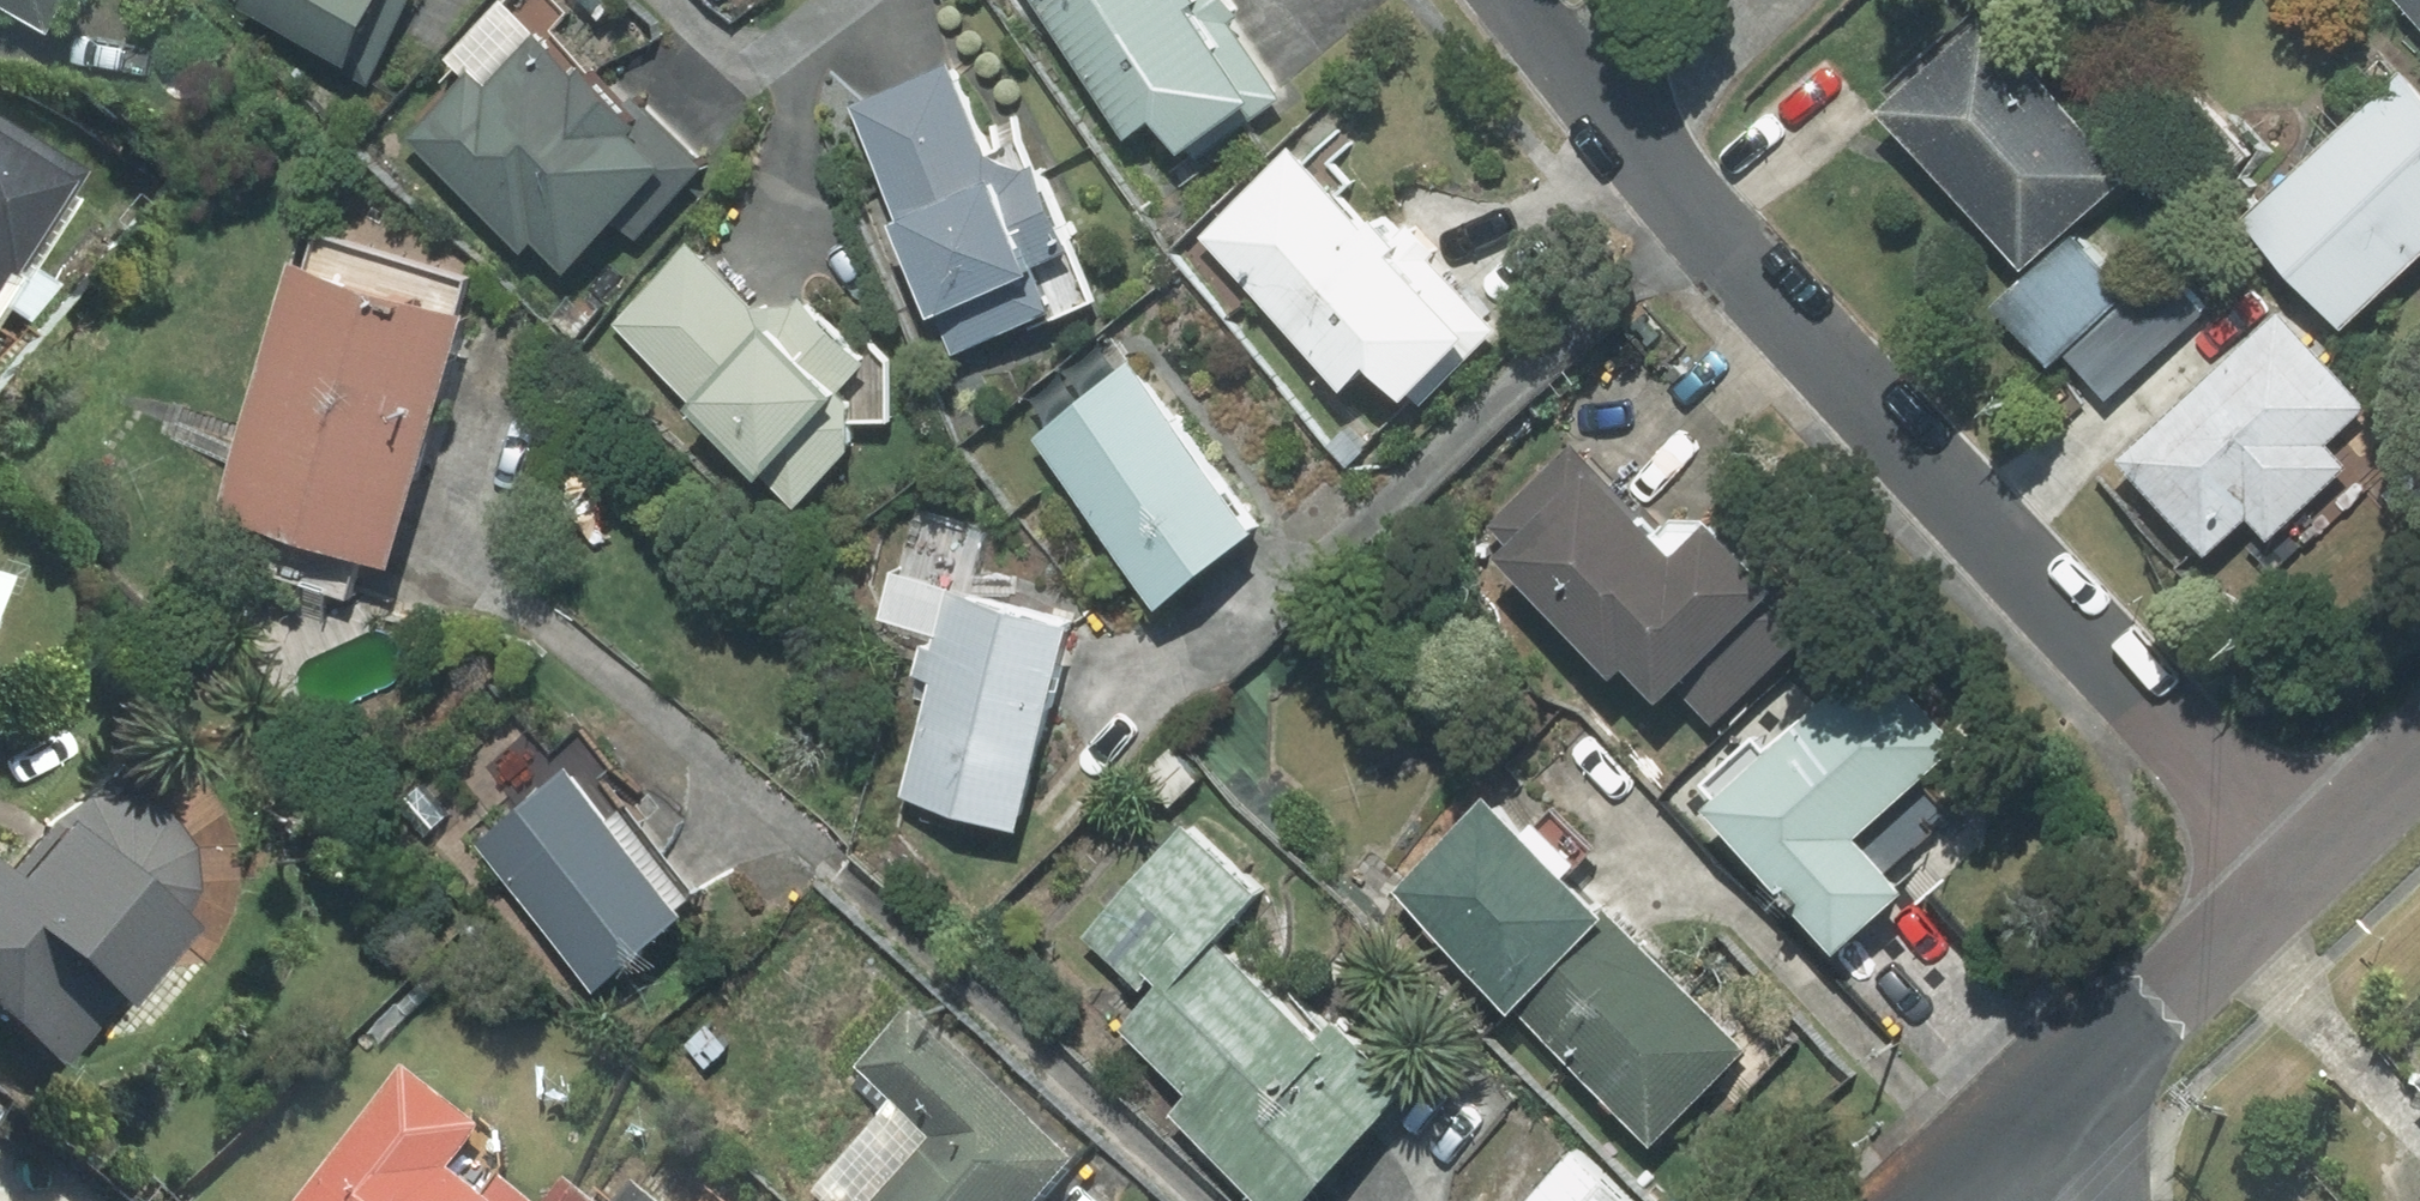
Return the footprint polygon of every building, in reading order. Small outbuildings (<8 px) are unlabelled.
[(44,24),(56,0),(0,0),(0,2),(44,24)] [(225,10),(365,79),(404,0),(230,0),(225,10)] [(400,139),(518,248),(527,239),(561,270),(608,219),(633,242),(704,166),(628,95),(623,100),(549,31),(566,13),(553,0),(502,0),(444,62),(459,76),(400,139)] [(1124,128),(1145,113),(1174,154),(1183,148),(1193,162),(1286,97),(1216,0),(1032,0),(1124,128)] [(2419,26),(2419,0),(2397,0),(2419,26)] [(2123,176),(1982,20),(1876,115),(2017,271),(2123,176)] [(1097,298),(1040,160),(1015,171),(983,157),(945,66),(847,106),(895,218),(881,224),(923,322),(933,318),(950,359),(1097,298)] [(2338,327),(2419,252),(2419,100),(2397,75),(2239,220),(2338,327)] [(0,119),(0,289),(12,270),(20,275),(85,171),(0,119)] [(1194,238),(1337,387),(1362,364),(1397,400),(1405,392),(1419,407),(1498,333),(1384,215),(1365,233),(1286,151),(1194,238)] [(2044,365),(2124,292),(2071,235),(1991,307),(2044,365)] [(383,566),(458,318),(451,316),(461,281),(315,237),(303,275),(289,271),(215,516),(383,566)] [(847,452),(846,423),(886,422),(886,363),(870,348),(858,360),(797,301),(791,308),(750,310),(684,247),(607,326),(684,399),(675,409),(751,482),(757,476),(791,508),(847,452)] [(2163,265),(2063,356),(2103,400),(2204,309),(2163,265)] [(2265,539),(2342,467),(2321,445),(2362,407),(2273,313),(2114,462),(2202,555),(2244,516),(2265,539)] [(1250,533),(1126,367),(1030,438),(1154,604),(1250,533)] [(1491,555),(1607,677),(1619,666),(1651,699),(1670,681),(1711,724),(1802,639),(1763,598),(1769,593),(1703,523),(1669,554),(1567,447),(1487,521),(1506,541),(1491,555)] [(12,576),(0,573),(0,617),(12,576)] [(931,682),(899,798),(1011,829),(1067,625),(947,592),(931,652),(916,648),(908,676),(931,682)] [(1829,956),(1899,893),(1882,874),(1948,815),(1917,781),(1958,745),(1875,654),(1699,811),(1829,956)] [(601,823),(563,776),(477,845),(592,986),(678,917),(674,913),(697,894),(623,805),(601,823)] [(63,812),(12,870),(0,859),(0,1008),(65,1066),(139,983),(190,925),(193,919),(196,913),(198,907),(200,900),(201,893),(202,887),(202,880),(202,873),(201,866),(199,859),(198,853),(195,847),(192,840),(189,835),(185,829),(180,824),(176,819),(171,814),(165,810),(159,806),(153,803),(147,800),(141,798),(134,796),(127,795),(121,795),(114,794),(107,795),(100,796),(93,797),(87,799),(81,802),(75,805),(69,808),(63,812)] [(1510,1010),(1603,917),(1482,800),(1391,892),(1510,1010)] [(1169,1116),(1261,1200),(1293,1200),(1398,1088),(1327,1022),(1313,1037),(1209,941),(1250,898),(1181,834),(1083,940),(1146,998),(1116,1030),(1188,1096),(1169,1116)] [(1603,917),(1510,1010),(1647,1146),(1740,1052),(1603,917)] [(1069,1160),(909,1013),(860,1066),(900,1102),(817,1192),(827,1200),(1031,1200),(1069,1160)] [(291,1200),(532,1200),(498,1174),(497,1137),(400,1062),(291,1200)] [(1527,1200),(1626,1200),(1574,1152),(1527,1200)] [(631,1182),(616,1200),(655,1200),(631,1182)] [(709,1192),(702,1200),(721,1200),(709,1192)]
